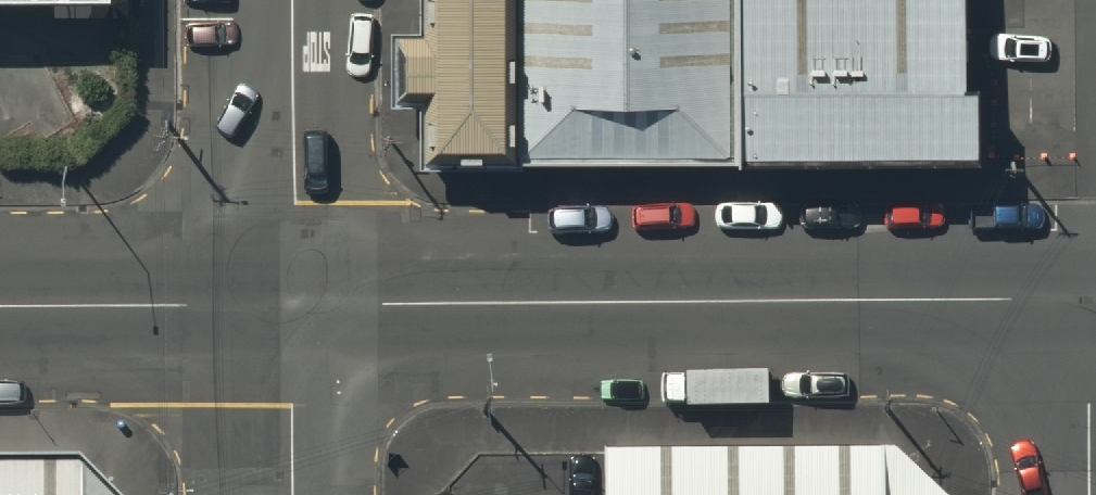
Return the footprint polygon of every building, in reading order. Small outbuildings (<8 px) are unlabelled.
[(103,15),(103,0),(0,0),(0,16),(103,15)] [(419,165),(511,164),(510,0),(418,0),(419,165)] [(521,164),(724,163),(723,0),(520,0),(521,164)] [(739,167),(972,166),(971,0),(738,0),(739,167)] [(608,458),(609,494),(937,494),(891,453),(608,458)] [(0,485),(0,494),(116,494),(116,484),(0,485)]
